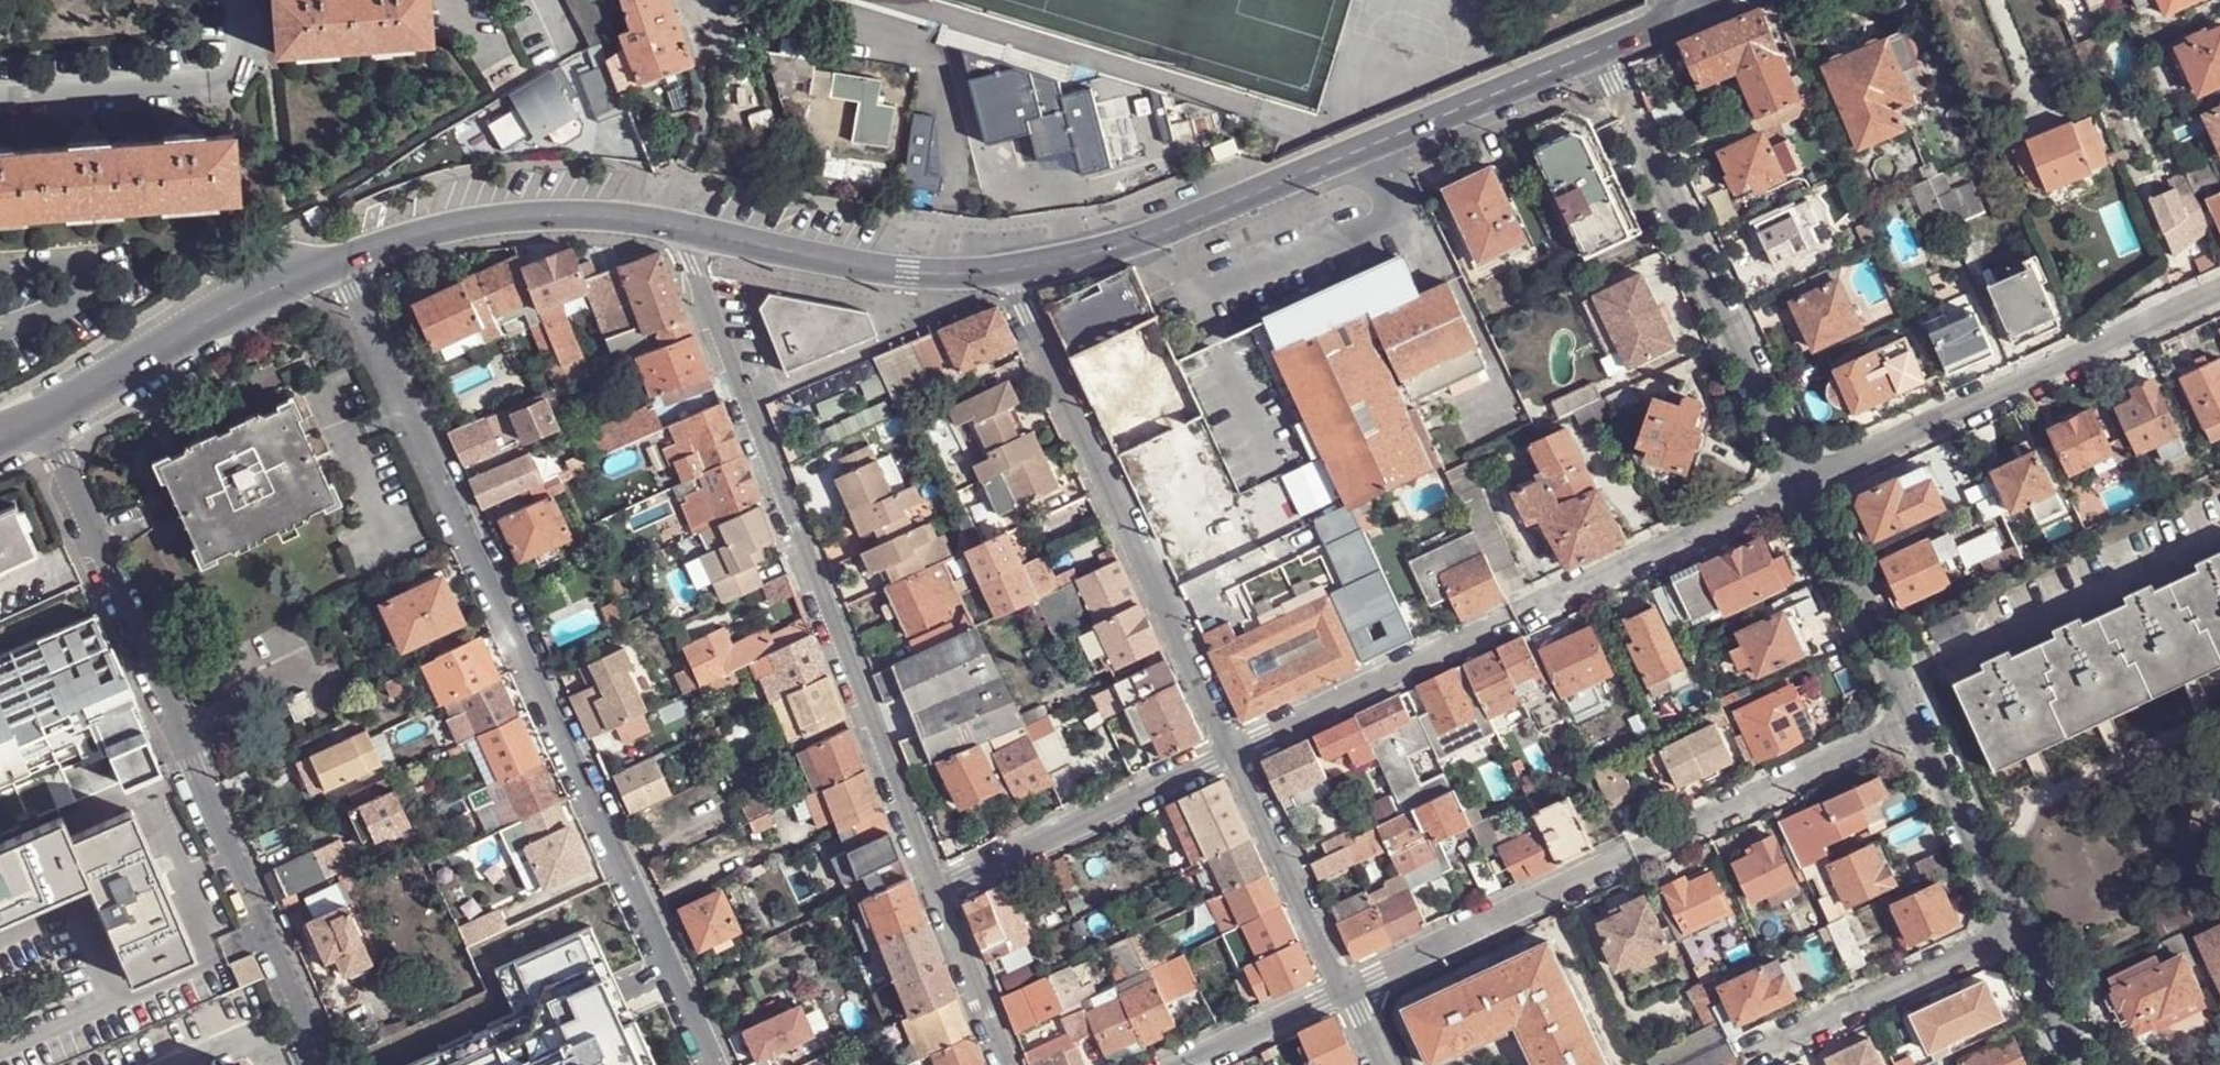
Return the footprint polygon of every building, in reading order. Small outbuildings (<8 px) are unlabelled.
[(377,0),(273,0),(277,54),(380,47),(377,0)] [(429,0),(377,0),(380,47),(432,43),(429,0)] [(594,43),(598,41),(601,41),(614,20),(614,18),(609,0),(571,0),(594,43)] [(630,22),(632,26),(626,28),(622,35),(625,45),(640,82),(693,62),(669,0),(623,0),(630,22)] [(2092,8),(2113,0),(2089,0),(2092,8)] [(2140,8),(2157,0),(2136,0),(2140,8)] [(2168,14),(2199,0),(2161,0),(2168,14)] [(1740,70),(1784,52),(1771,24),(1783,18),(1775,1),(1716,26),(1662,48),(1669,64),(1689,55),(1702,86),(1740,70)] [(2105,56),(2082,1),(2066,8),(2067,11),(2064,13),(2085,64),(2105,56)] [(2180,47),(2202,92),(2219,84),(2219,29),(2180,47)] [(1909,126),(1901,108),(1919,101),(1915,91),(1931,85),(1907,31),(1866,48),(1864,45),(1861,38),(1857,42),(1848,44),(1851,51),(1852,54),(1827,65),(1862,146),(1909,126)] [(618,90),(607,64),(605,58),(599,45),(587,49),(592,63),(577,70),(599,121),(627,111),(618,90)] [(640,82),(625,45),(605,58),(607,64),(618,90),(640,82)] [(1062,80),(965,50),(990,144),(1034,132),(1041,161),(1079,151),(1085,175),(1115,167),(1095,88),(1066,95),(1062,80)] [(1804,98),(1784,52),(1740,70),(1760,116),(1804,98)] [(814,62),(769,55),(775,76),(811,81),(814,62)] [(558,67),(509,97),(516,108),(487,125),(503,151),(531,135),(534,138),(546,132),(553,144),(564,146),(580,136),(582,126),(568,102),(576,97),(558,67)] [(880,80),(833,72),(828,97),(860,102),(852,143),(889,148),(894,107),(876,104),(880,80)] [(1172,140),(1159,88),(1149,90),(1162,143),(1172,140)] [(1646,96),(1650,107),(1658,103),(1654,93),(1646,96)] [(770,107),(750,114),(757,133),(777,126),(770,107)] [(2219,141),(2219,108),(2207,114),(2219,141)] [(934,116),(912,112),(900,185),(938,191),(941,175),(924,173),(934,116)] [(1529,128),(1539,150),(1576,133),(1586,136),(1633,236),(1643,231),(1591,120),(1570,112),(1529,128)] [(2167,120),(2172,132),(2188,125),(2182,113),(2167,120)] [(2050,189),(2096,171),(2093,163),(2108,158),(2092,117),(2077,123),(2076,120),(2029,138),(2031,142),(2016,148),(2033,188),(2047,182),(2050,189)] [(1724,152),(1742,189),(1756,182),(1759,189),(1787,176),(1786,175),(1773,146),(1765,131),(1724,152)] [(1588,257),(1633,236),(1586,136),(1576,133),(1539,150),(1588,257)] [(239,199),(234,135),(194,138),(185,138),(175,139),(143,142),(147,206),(239,199)] [(1791,137),(1773,146),(1786,175),(1805,167),(1791,137)] [(1211,148),(1216,162),(1239,154),(1234,139),(1211,148)] [(147,206),(143,142),(98,145),(88,146),(79,147),(45,149),(49,214),(147,206)] [(45,149),(2,153),(0,153),(0,218),(49,214),(45,149)] [(2214,161),(2189,172),(2192,180),(2196,192),(2219,181),(2219,174),(2214,161)] [(1528,237),(1495,168),(1450,189),(1484,257),(1528,237)] [(1946,170),(1932,177),(1953,225),(1988,210),(1976,181),(1955,190),(1946,170)] [(1933,232),(1953,225),(1932,177),(1918,183),(1923,193),(1917,195),(1933,232)] [(2176,255),(2213,229),(2196,192),(2192,180),(2151,196),(2176,255)] [(2211,198),(2219,218),(2219,194),(2211,198)] [(1808,200),(1793,207),(1813,248),(1822,244),(1814,228),(1820,225),(1808,200)] [(305,212),(313,228),(324,220),(326,218),(319,205),(305,212)] [(1778,265),(1813,248),(1804,229),(1793,207),(1758,223),(1778,265)] [(1534,249),(1528,237),(1484,257),(1489,270),(1534,249)] [(569,250),(521,268),(533,299),(536,308),(537,310),(557,302),(585,292),(581,281),(575,267),(569,250)] [(618,267),(651,352),(690,336),(690,334),(673,290),(659,253),(618,267)] [(2219,267),(2219,253),(2199,262),(2203,275),(2219,267)] [(1400,254),(1357,276),(1383,332),(1416,403),(1490,368),(1449,282),(1420,295),(1400,254)] [(409,307),(430,351),(434,349),(480,328),(487,342),(502,335),(498,326),(493,315),(533,299),(521,268),(516,256),(460,282),(409,307)] [(1864,325),(1841,280),(1844,261),(1795,284),(1802,299),(1795,301),(1817,347),(1864,325)] [(588,262),(575,267),(581,281),(594,276),(588,262)] [(1042,289),(1073,357),(1160,314),(1151,295),(1137,265),(1102,276),(1064,285),(1042,289)] [(651,352),(618,267),(594,276),(581,281),(585,292),(592,310),(599,328),(604,341),(607,349),(609,354),(613,367),(618,365),(636,358),(651,352)] [(2017,342),(2063,322),(2044,281),(2038,284),(2031,268),(1999,282),(1992,268),(1985,270),(2017,342)] [(1883,275),(1891,295),(1902,290),(1893,270),(1883,275)] [(1643,272),(1584,301),(1593,320),(1605,314),(1622,349),(1631,367),(1679,345),(1643,272)] [(1373,337),(1383,332),(1357,276),(1268,321),(1330,452),(1355,504),(1444,463),(1418,409),(1409,413),(1373,337)] [(786,371),(879,335),(869,311),(768,294),(759,308),(786,371)] [(493,315),(498,326),(536,308),(533,299),(493,315)] [(557,302),(537,310),(541,320),(560,367),(580,360),(557,302)] [(964,321),(930,335),(950,374),(1020,346),(1001,306),(964,321)] [(592,310),(584,312),(590,332),(599,328),(592,310)] [(1996,352),(1979,311),(1951,323),(1938,329),(1933,331),(1951,372),(1996,352)] [(1123,460),(1208,419),(1182,362),(1160,314),(1113,338),(1073,357),(1123,460)] [(1605,314),(1593,320),(1610,355),(1622,349),(1605,314)] [(1934,320),(1938,329),(1951,323),(1947,314),(1934,320)] [(567,384),(560,367),(541,320),(529,326),(554,390),(567,384)] [(440,363),(487,342),(480,328),(434,349),(440,363)] [(701,357),(692,334),(690,334),(690,336),(651,352),(636,358),(651,397),(658,395),(688,383),(708,375),(701,357)] [(1928,379),(1908,334),(1837,368),(1840,376),(1834,381),(1831,389),(1832,397),(1838,404),(1846,407),(1854,405),(1858,412),(1928,379)] [(889,400),(950,374),(930,335),(870,361),(889,400)] [(613,367),(609,354),(591,360),(597,374),(613,367)] [(2207,428),(2219,422),(2219,358),(2214,361),(2209,354),(2195,361),(2198,368),(2182,376),(2207,428)] [(621,373),(618,365),(613,367),(597,374),(576,381),(580,390),(621,373)] [(711,386),(708,375),(688,383),(693,394),(711,386)] [(979,418),(996,456),(980,464),(986,479),(1047,451),(1037,430),(1031,433),(1023,437),(1010,409),(1018,405),(1024,402),(1014,380),(985,394),(954,408),(962,426),(979,418)] [(2140,398),(2120,407),(2140,450),(2158,443),(2167,461),(2186,452),(2177,433),(2179,433),(2155,380),(2135,388),(2140,398)] [(688,383),(658,395),(662,405),(693,394),(688,383)] [(1594,384),(1574,394),(1581,409),(1601,400),(1594,384)] [(1637,384),(1609,397),(1616,412),(1644,399),(1637,384)] [(974,394),(952,405),(954,408),(976,398),(974,394)] [(1574,394),(1553,403),(1561,418),(1576,411),(1581,409),(1574,394)] [(291,395),(274,402),(276,405),(284,421),(296,415),(300,413),(291,395)] [(521,442),(555,429),(568,424),(557,397),(544,402),(541,396),(507,408),(510,415),(521,442)] [(1586,434),(1619,418),(1616,412),(1609,397),(1601,400),(1581,409),(1576,411),(1586,434)] [(1657,399),(1642,444),(1652,447),(1649,457),(1689,470),(1697,450),(1703,447),(1707,436),(1704,430),(1696,428),(1700,415),(1704,405),(1701,402),(1691,398),(1687,399),(1684,407),(1657,399)] [(173,473),(161,478),(194,545),(206,539),(212,553),(226,547),(231,550),(262,536),(261,532),(274,525),(275,529),(305,515),(308,508),(322,501),(316,487),(328,482),(296,415),(284,421),(276,405),(262,412),(254,410),(224,424),(226,427),(213,433),(212,430),(182,445),(180,452),(166,458),(173,473)] [(730,430),(720,405),(668,428),(666,429),(673,444),(661,450),(670,467),(674,464),(683,483),(740,457),(730,430)] [(1010,409),(1023,437),(1031,433),(1018,405),(1010,409)] [(643,410),(583,435),(593,459),(661,430),(652,406),(643,410)] [(2052,430),(2071,471),(2096,460),(2112,452),(2114,452),(2094,411),(2052,430)] [(521,442),(510,415),(500,419),(502,423),(488,428),(499,451),(521,442)] [(1708,418),(1700,415),(1696,428),(1704,430),(1708,418)] [(461,466),(499,451),(488,428),(484,418),(446,433),(461,466)] [(2207,428),(2213,441),(2219,438),(2219,422),(2207,428)] [(1573,566),(1627,541),(1569,427),(1533,444),(1546,471),(1539,474),(1541,481),(1525,487),(1520,473),(1529,469),(1527,464),(1512,472),(1519,489),(1514,492),(1529,522),(1543,516),(1564,551),(1573,566)] [(1515,440),(1507,445),(1509,451),(1518,447),(1515,440)] [(847,516),(885,499),(861,449),(833,462),(840,477),(831,482),(847,516)] [(2066,510),(2039,450),(2020,459),(2012,463),(2015,470),(1994,479),(1991,473),(1986,476),(1996,496),(2003,512),(2020,547),(2026,560),(2036,556),(2026,535),(2030,533),(2019,509),(2032,503),(2041,522),(2066,510)] [(1003,515),(1063,487),(1047,451),(986,479),(1003,515)] [(2117,463),(2112,452),(2096,460),(2101,470),(2117,463)] [(161,478),(173,473),(166,458),(164,454),(147,463),(156,481),(161,478)] [(528,487),(539,483),(528,456),(469,481),(481,508),(528,487)] [(749,478),(740,457),(683,483),(672,488),(677,501),(680,500),(695,535),(698,534),(719,524),(716,518),(757,500),(749,478)] [(1994,479),(2015,470),(2012,463),(2010,459),(1989,468),(1991,473),(1994,479)] [(1506,597),(1528,587),(1469,462),(1448,471),(1476,532),(1506,597)] [(584,473),(581,465),(574,468),(557,475),(561,484),(584,473)] [(1879,538),(1947,507),(1931,472),(1903,485),(1900,479),(1870,492),(1864,508),(1879,538)] [(518,563),(570,539),(550,496),(564,490),(561,484),(557,475),(542,481),(549,497),(535,503),(508,515),(499,519),(518,563)] [(1974,481),(1984,502),(1996,496),(1986,476),(1974,481)] [(328,482),(316,487),(322,501),(324,504),(340,497),(332,479),(328,482)] [(539,483),(528,487),(531,494),(535,503),(549,497),(542,481),(539,483)] [(871,532),(878,547),(907,533),(896,514),(913,506),(906,489),(885,499),(847,516),(857,538),(871,532)] [(1988,518),(2003,512),(1996,496),(1984,502),(1982,503),(1988,518)] [(1371,497),(1355,504),(1359,514),(1366,531),(1384,524),(1371,497)] [(16,505),(0,512),(0,574),(8,570),(39,556),(28,530),(20,513),(16,505)] [(767,524),(760,506),(719,524),(698,534),(706,555),(695,559),(707,587),(708,586),(717,606),(761,587),(752,566),(754,565),(748,553),(759,548),(774,543),(767,524)] [(954,515),(971,550),(983,544),(976,529),(975,529),(965,509),(954,515)] [(24,511),(20,513),(28,530),(32,528),(24,511)] [(1366,531),(1359,514),(1324,530),(1349,586),(1360,581),(1384,569),(1366,531)] [(946,561),(950,559),(940,538),(931,542),(924,525),(907,533),(878,547),(858,556),(869,577),(874,575),(882,571),(889,586),(946,561)] [(1906,603),(1972,573),(1952,531),(1950,531),(1948,527),(1929,536),(1931,541),(1887,561),(1906,603)] [(971,550),(986,583),(1026,563),(1022,554),(1011,531),(983,544),(971,550)] [(1465,617),(1506,597),(1476,532),(1417,561),(1432,600),(1453,590),(1457,598),(1465,617)] [(198,565),(214,557),(212,553),(206,539),(194,545),(189,548),(198,565)] [(1725,605),(1729,614),(1796,583),(1796,578),(1787,559),(1783,557),(1774,561),(1765,540),(1666,587),(1684,624),(1725,605)] [(1121,560),(1115,546),(1101,552),(1107,566),(1121,560)] [(1039,558),(1050,553),(1046,547),(1022,554),(1026,563),(1039,558)] [(2026,560),(2020,547),(1985,563),(1990,577),(2026,560)] [(765,561),(759,548),(748,553),(754,565),(765,561)] [(1573,566),(1564,551),(1543,560),(1551,576),(1573,566)] [(1997,770),(1999,769),(1998,767),(2219,663),(2219,551),(2199,561),(2202,567),(2158,588),(2155,581),(2128,595),(2131,601),(2086,621),(2084,615),(2056,628),(2059,634),(2015,655),(2012,649),(1984,661),(1988,668),(1957,682),(1997,770)] [(1002,614),(1042,596),(1068,584),(1063,573),(1049,580),(1039,558),(1026,563),(986,583),(1002,614)] [(1077,579),(1068,584),(1042,596),(1061,639),(1079,631),(1099,622),(1119,664),(1127,679),(1169,659),(1121,560),(1107,566),(1096,570),(1077,579)] [(847,561),(833,567),(840,583),(852,577),(847,561)] [(956,581),(946,561),(889,586),(888,587),(892,598),(901,616),(905,626),(910,636),(952,617),(946,603),(963,596),(962,593),(956,581)] [(1073,568),(1063,573),(1068,584),(1077,579),(1073,568)] [(1392,651),(1416,639),(1384,569),(1360,581),(1367,598),(1392,651)] [(8,570),(0,574),(0,575),(0,581),(11,577),(8,570)] [(889,586),(882,571),(874,575),(881,590),(888,587),(889,586)] [(604,576),(614,598),(624,593),(614,572),(604,576)] [(761,587),(770,607),(780,603),(795,596),(787,575),(761,587)] [(974,587),(969,575),(956,581),(962,593),(974,587)] [(402,649),(462,621),(444,582),(441,576),(417,587),(407,592),(380,605),(402,649)] [(1246,720),(1365,663),(1340,610),(1333,594),(1330,595),(1325,583),(1276,606),(1281,618),(1240,638),(1232,621),(1205,634),(1246,720)] [(1675,629),(1684,624),(1666,587),(1657,592),(1675,629)] [(1762,677),(1806,655),(1813,651),(1797,616),(1802,613),(1805,619),(1821,611),(1809,588),(1780,601),(1786,613),(1742,634),(1762,677)] [(780,603),(785,614),(800,607),(795,596),(780,603)] [(901,616),(892,598),(882,604),(890,621),(901,616)] [(1392,651),(1367,598),(1340,610),(1365,663),(1392,651)] [(626,622),(616,602),(600,610),(609,631),(626,624),(626,622)] [(1653,685),(1689,668),(1659,606),(1623,623),(1637,653),(1653,685)] [(1971,626),(1965,612),(1932,627),(1938,641),(1971,626)] [(919,652),(960,634),(953,619),(912,638),(919,652)] [(19,776),(15,764),(40,753),(49,774),(32,781),(46,814),(153,771),(130,716),(134,714),(130,704),(122,708),(110,692),(114,691),(109,680),(106,682),(98,662),(102,661),(85,621),(28,645),(34,658),(0,672),(0,784),(19,776)] [(811,636),(805,622),(790,630),(791,632),(768,641),(761,633),(736,644),(727,627),(705,637),(706,638),(682,649),(700,688),(751,663),(811,636)] [(1099,622),(1079,631),(1100,674),(1119,664),(1099,622)] [(919,652),(876,672),(888,703),(908,695),(915,713),(923,732),(903,740),(914,771),(927,766),(941,760),(981,744),(989,740),(1027,726),(1028,725),(979,625),(978,626),(960,634),(919,652)] [(1615,674),(1594,628),(1546,650),(1567,695),(1615,674)] [(820,657),(811,636),(751,663),(758,678),(775,671),(786,695),(827,676),(820,657)] [(481,637),(437,658),(455,698),(500,678),(481,637)] [(1568,717),(1527,637),(1501,650),(1527,703),(1533,717),(1540,731),(1568,717)] [(0,657),(0,672),(34,658),(28,645),(0,657)] [(614,727),(624,722),(641,714),(646,712),(628,672),(633,669),(622,647),(588,663),(598,684),(588,688),(569,697),(588,738),(614,727)] [(1501,650),(1469,665),(1489,708),(1494,718),(1527,703),(1501,650)] [(437,658),(421,665),(424,670),(427,677),(440,705),(442,703),(455,698),(437,658)] [(588,663),(578,668),(588,688),(598,684),(588,663)] [(1442,759),(1488,738),(1477,713),(1489,708),(1469,665),(1421,688),(1433,711),(1422,717),(1430,734),(1442,759)] [(1694,679),(1689,668),(1653,685),(1658,695),(1694,679)] [(427,677),(424,670),(417,673),(421,681),(427,677)] [(775,671),(758,678),(769,703),(772,702),(786,695),(775,671)] [(741,685),(735,674),(707,686),(713,699),(741,685)] [(835,696),(827,676),(786,695),(772,702),(780,722),(795,715),(804,736),(844,717),(835,696)] [(402,692),(395,677),(384,682),(391,697),(402,692)] [(455,698),(462,712),(467,709),(507,691),(500,678),(455,698)] [(1805,681),(1729,717),(1731,720),(1750,762),(1761,757),(1762,761),(1828,727),(1805,681)] [(1131,704),(1149,742),(1157,737),(1166,757),(1207,738),(1180,682),(1131,704)] [(1042,697),(1051,715),(1060,711),(1073,704),(1065,686),(1042,697)] [(1741,698),(1754,692),(1751,687),(1739,693),(1741,698)] [(306,690),(285,699),(295,722),(316,713),(306,690)] [(507,691),(467,709),(480,736),(519,718),(507,691)] [(1721,700),(1724,707),(1741,698),(1739,693),(1738,691),(1721,700)] [(1403,696),(1361,716),(1371,740),(1396,729),(1404,746),(1430,734),(1422,717),(1415,720),(1403,696)] [(455,698),(442,703),(450,719),(462,713),(462,712),(455,698)] [(1533,717),(1527,703),(1494,718),(1501,732),(1533,717)] [(1680,787),(1719,769),(1717,764),(1735,756),(1721,724),(1731,720),(1729,717),(1724,707),(1713,712),(1718,723),(1676,742),(1681,751),(1656,763),(1663,779),(1674,774),(1680,787)] [(462,713),(450,719),(462,744),(469,740),(479,736),(480,736),(467,709),(462,712),(462,713)] [(1064,722),(1060,711),(1051,715),(1053,718),(1055,722),(1056,726),(1064,722)] [(624,722),(614,727),(622,744),(649,731),(641,714),(624,722)] [(795,715),(780,722),(789,742),(804,736),(795,715)] [(1028,725),(1027,726),(1033,736),(1035,742),(1059,730),(1056,726),(1055,722),(1053,718),(1051,715),(1028,725)] [(1361,716),(1318,736),(1329,760),(1371,740),(1361,716)] [(480,736),(479,736),(499,780),(505,778),(540,762),(519,718),(480,736)] [(726,724),(708,731),(711,738),(729,730),(726,724)] [(848,728),(806,747),(806,748),(822,787),(864,768),(856,749),(848,728)] [(1396,729),(1371,740),(1381,759),(1405,749),(1404,746),(1396,729)] [(368,737),(381,765),(397,758),(383,730),(368,737)] [(1035,742),(1051,774),(1074,762),(1059,730),(1035,742)] [(366,772),(381,765),(368,737),(366,732),(330,748),(309,757),(316,773),(325,791),(345,781),(355,777),(366,772)] [(479,736),(469,740),(488,786),(493,784),(499,780),(479,736)] [(1033,736),(996,754),(1002,765),(1012,783),(1022,803),(1056,785),(1051,774),(1035,742),(1033,736)] [(1157,760),(1166,757),(1157,737),(1149,742),(1157,760)] [(1265,760),(1284,798),(1299,791),(1329,777),(1310,739),(1265,760)] [(453,762),(466,756),(461,744),(447,751),(453,762)] [(961,799),(964,806),(1004,787),(1012,783),(1002,765),(994,768),(981,744),(941,760),(961,799)] [(806,748),(796,752),(812,792),(820,788),(822,787),(806,748)] [(436,770),(453,762),(447,751),(429,759),(436,770)] [(1552,756),(1559,770),(1568,766),(1562,752),(1552,756)] [(655,756),(608,778),(625,819),(673,796),(655,756)] [(297,763),(303,779),(316,773),(309,757),(297,763)] [(1515,762),(1519,771),(1527,768),(1522,758),(1515,762)] [(1636,796),(1617,759),(1594,769),(1599,778),(1613,772),(1627,800),(1636,796)] [(540,762),(505,778),(524,819),(558,803),(540,762)] [(914,771),(920,787),(933,782),(927,766),(914,771)] [(873,790),(864,768),(822,787),(820,788),(812,792),(804,796),(817,826),(833,819),(837,830),(841,828),(880,810),(873,790)] [(368,778),(366,772),(355,777),(358,782),(368,778)] [(1599,778),(1614,808),(1627,800),(1613,772),(1599,778)] [(1859,784),(1781,820),(1803,867),(1824,858),(1829,855),(1831,854),(1826,844),(1870,824),(1863,808),(1877,800),(1890,794),(1881,775),(1869,780),(1859,784)] [(1411,799),(1417,811),(1457,792),(1450,777),(1435,784),(1437,787),(1411,799)] [(499,780),(493,784),(513,825),(517,824),(520,823),(524,820),(524,819),(505,778),(499,780)] [(1225,778),(1171,803),(1192,848),(1198,861),(1201,860),(1212,854),(1253,835),(1225,778)] [(1004,787),(1014,808),(1022,804),(1022,803),(1012,783),(1004,787)] [(1400,800),(1392,783),(1383,788),(1391,804),(1395,802),(1400,800)] [(1055,811),(1066,805),(1057,787),(1051,791),(1052,795),(1048,797),(1055,811)] [(371,795),(367,788),(347,796),(348,799),(351,804),(371,795)] [(489,799),(484,788),(469,794),(474,805),(489,799)] [(394,791),(358,807),(372,841),(410,825),(409,822),(394,791)] [(1305,805),(1299,791),(1284,798),(1290,813),(1305,805)] [(773,792),(754,801),(761,815),(763,814),(779,807),(780,806),(773,792)] [(1446,872),(1456,867),(1442,839),(1474,825),(1466,810),(1457,792),(1417,811),(1430,838),(1434,846),(1440,859),(1444,867),(1446,872)] [(1532,797),(1519,804),(1524,815),(1538,809),(1532,797)] [(1539,813),(1562,862),(1596,846),(1573,797),(1539,813)] [(1400,800),(1395,802),(1402,817),(1407,815),(1400,800)] [(1885,817),(1877,800),(1863,808),(1870,824),(1885,817)] [(588,868),(558,803),(524,819),(524,820),(520,823),(517,824),(546,888),(588,868)] [(1466,810),(1474,825),(1486,819),(1479,805),(1466,810)] [(358,807),(347,813),(361,846),(372,841),(358,807)] [(783,817),(779,807),(763,814),(767,823),(783,817)] [(856,899),(862,896),(868,911),(881,941),(925,921),(900,859),(893,862),(880,835),(889,831),(880,810),(841,828),(850,849),(836,856),(856,899)] [(1402,817),(1382,827),(1391,846),(1395,854),(1399,863),(1403,872),(1407,870),(1408,873),(1440,859),(1434,846),(1430,838),(1417,811),(1407,815),(1402,817)] [(88,879),(132,980),(193,953),(132,812),(71,838),(62,817),(0,844),(0,918),(88,879)] [(1486,819),(1474,825),(1488,854),(1504,847),(1514,842),(1500,813),(1486,819)] [(1514,842),(1504,847),(1513,866),(1519,880),(1535,874),(1536,875),(1562,862),(1539,813),(1526,820),(1533,833),(1514,842)] [(1382,827),(1357,837),(1359,840),(1349,845),(1356,860),(1391,846),(1382,827)] [(1333,838),(1338,850),(1349,845),(1359,840),(1357,837),(1353,829),(1333,838)] [(889,831),(880,835),(893,862),(900,859),(897,851),(889,831)] [(1253,835),(1212,854),(1229,889),(1269,870),(1253,835)] [(1737,862),(1755,900),(1770,893),(1798,879),(1777,835),(1757,844),(1760,852),(1737,862)] [(339,841),(327,846),(338,873),(350,867),(339,841)] [(1832,864),(1841,883),(1834,886),(1819,892),(1833,922),(1847,916),(1849,915),(1854,912),(1851,905),(1898,882),(1881,842),(1875,846),(1874,845),(1832,864)] [(1314,862),(1322,878),(1357,862),(1356,860),(1349,845),(1338,850),(1314,862)] [(327,846),(274,870),(286,896),(294,892),(325,879),(336,874),(338,873),(327,846)] [(1941,852),(1918,862),(1927,879),(1949,869),(1941,852)] [(1053,860),(1066,890),(1080,885),(1066,854),(1053,860)] [(1212,854),(1201,860),(1218,894),(1229,889),(1212,854)] [(1828,868),(1824,858),(1803,867),(1808,877),(1828,868)] [(343,879),(350,877),(360,872),(357,864),(353,866),(350,867),(338,873),(341,881),(343,879)] [(1218,894),(1216,895),(1233,930),(1285,905),(1269,870),(1229,889),(1218,894)] [(1667,889),(1658,893),(1673,923),(1675,928),(1679,936),(1734,909),(1714,872),(1690,883),(1687,877),(1666,886),(1667,889)] [(1373,896),(1378,907),(1412,890),(1405,875),(1389,883),(1391,887),(1373,896)] [(343,879),(348,890),(352,888),(351,885),(353,884),(350,877),(343,879)] [(338,883),(348,904),(353,902),(348,890),(343,879),(341,881),(338,883)] [(1803,891),(1798,879),(1770,893),(1774,903),(1803,891)] [(1007,882),(991,890),(1016,948),(1033,940),(1007,882)] [(1919,939),(1940,929),(1942,935),(1954,929),(1952,924),(1958,921),(1959,918),(1942,882),(1897,903),(1905,918),(1915,941),(1919,939)] [(316,918),(343,906),(348,904),(338,883),(306,897),(316,918)] [(991,959),(1016,948),(991,890),(966,900),(991,959)] [(1378,907),(1394,941),(1429,925),(1412,890),(1378,907)] [(718,891),(679,909),(697,949),(713,942),(726,936),(737,931),(718,891)] [(1353,918),(1378,907),(1373,896),(1370,891),(1345,902),(1353,918)] [(286,896),(282,898),(285,906),(298,900),(294,892),(286,896)] [(1620,967),(1636,959),(1637,962),(1642,964),(1653,958),(1654,954),(1653,952),(1681,939),(1679,936),(1675,928),(1673,923),(1662,929),(1646,896),(1626,905),(1629,910),(1603,922),(1612,944),(1610,945),(1620,967)] [(2163,935),(2195,920),(2185,899),(2153,914),(2163,935)] [(1394,941),(1378,907),(1353,918),(1345,902),(1335,907),(1359,957),(1394,941)] [(1302,940),(1285,905),(1234,930),(1226,933),(1243,968),(1249,964),(1302,940)] [(316,918),(304,923),(319,955),(329,951),(332,959),(341,977),(369,964),(343,906),(316,918)] [(465,944),(507,929),(500,909),(458,925),(465,944)] [(868,911),(853,917),(866,949),(881,941),(868,911)] [(1852,970),(1869,963),(1847,916),(1833,922),(1830,924),(1834,929),(1838,937),(1852,970)] [(1896,922),(1906,945),(1915,941),(1905,918),(1896,922)] [(925,921),(881,941),(897,981),(911,1016),(917,1014),(956,995),(949,980),(930,933),(925,921)] [(2200,935),(2219,978),(2219,926),(2200,935)] [(591,927),(580,932),(622,1025),(633,1020),(591,927)] [(2181,950),(2182,954),(2117,986),(2134,1020),(2161,1008),(2164,1013),(2202,994),(2190,968),(2201,963),(2185,928),(2169,936),(2175,952),(2181,950)] [(1145,929),(1134,934),(1150,969),(1160,965),(1145,929)] [(1828,942),(1838,937),(1834,929),(1824,934),(1828,942)] [(622,1025),(580,932),(499,969),(521,1013),(490,1027),(474,1035),(441,1049),(406,1064),(640,1064),(622,1025)] [(1134,934),(1118,942),(1127,961),(1115,966),(1123,983),(1150,969),(1134,934)] [(1222,935),(1205,943),(1213,961),(1231,953),(1222,935)] [(726,936),(713,942),(717,953),(731,945),(726,936)] [(1508,1029),(1507,1025),(1516,1021),(1538,1064),(1612,1064),(1552,939),(1407,1007),(1433,1064),(1508,1029)] [(1319,976),(1302,940),(1249,964),(1267,1001),(1319,976)] [(881,941),(866,949),(882,987),(897,981),(881,941)] [(332,959),(329,951),(319,955),(322,963),(332,959)] [(1155,980),(1167,1004),(1203,987),(1187,952),(1160,965),(1150,969),(1155,980)] [(1740,1022),(1797,996),(1780,959),(1723,986),(1740,1022)] [(1038,960),(1005,976),(1010,986),(1043,971),(1038,960)] [(1051,974),(1068,1009),(1073,1006),(1081,1002),(1074,987),(1066,967),(1051,974)] [(487,1022),(490,1027),(521,1013),(499,969),(495,972),(514,1010),(487,1022)] [(1121,984),(1125,994),(1155,980),(1150,969),(1123,983),(1121,984)] [(1012,1012),(1020,1031),(1068,1009),(1051,974),(1005,996),(1012,1012)] [(1074,987),(1081,1002),(1086,999),(1110,989),(1104,977),(1082,988),(1080,984),(1074,987)] [(1988,979),(1914,1014),(1931,1051),(2005,1017),(1988,979)] [(1155,980),(1125,994),(1126,996),(1143,1037),(1145,1043),(1159,1036),(1157,1032),(1176,1022),(1167,1004),(1155,980)] [(1721,1017),(1704,982),(1690,989),(1703,1016),(1693,1020),(1697,1030),(1721,1017)] [(1126,996),(1125,994),(1121,984),(1110,989),(1086,999),(1091,1011),(1126,996)] [(2123,1025),(2134,1020),(2117,986),(2107,991),(2123,1025)] [(1207,995),(1214,1008),(1221,1004),(1215,991),(1207,995)] [(956,995),(917,1014),(925,1038),(932,1054),(972,1036),(965,1017),(956,995)] [(1143,1037),(1126,996),(1091,1011),(1099,1031),(1108,1051),(1143,1037)] [(1077,1039),(1099,1031),(1091,1011),(1086,999),(1081,1002),(1073,1006),(1075,1013),(1066,1017),(1074,1035),(1029,1054),(1034,1064),(1088,1064),(1077,1039)] [(925,1038),(917,1014),(911,1016),(906,1018),(914,1043),(925,1038)] [(1302,1032),(1316,1061),(1318,1064),(1357,1064),(1361,1063),(1338,1016),(1302,1032)] [(622,1025),(640,1064),(656,1064),(635,1019),(633,1020),(622,1025)] [(1729,1033),(1722,1019),(1649,1056),(1653,1064),(1665,1064),(1729,1033)] [(441,1049),(474,1035),(471,1029),(439,1044),(441,1049)] [(1316,1061),(1302,1032),(1278,1044),(1288,1064),(1308,1064),(1316,1061)] [(932,1054),(937,1064),(984,1064),(972,1036),(932,1054)] [(1112,1060),(1147,1047),(1145,1043),(1143,1037),(1108,1051),(1112,1060)] [(1833,1064),(1885,1064),(1872,1037),(1829,1056),(1833,1064)] [(1965,1064),(2027,1064),(2014,1037),(1963,1060),(1965,1064)] [(1733,1042),(1687,1064),(1722,1064),(1740,1056),(1733,1042)] [(1890,1051),(1896,1064),(1897,1064),(1913,1064),(1903,1044),(1890,1051)] [(918,1047),(900,1056),(905,1064),(909,1064),(923,1059),(918,1047)]
